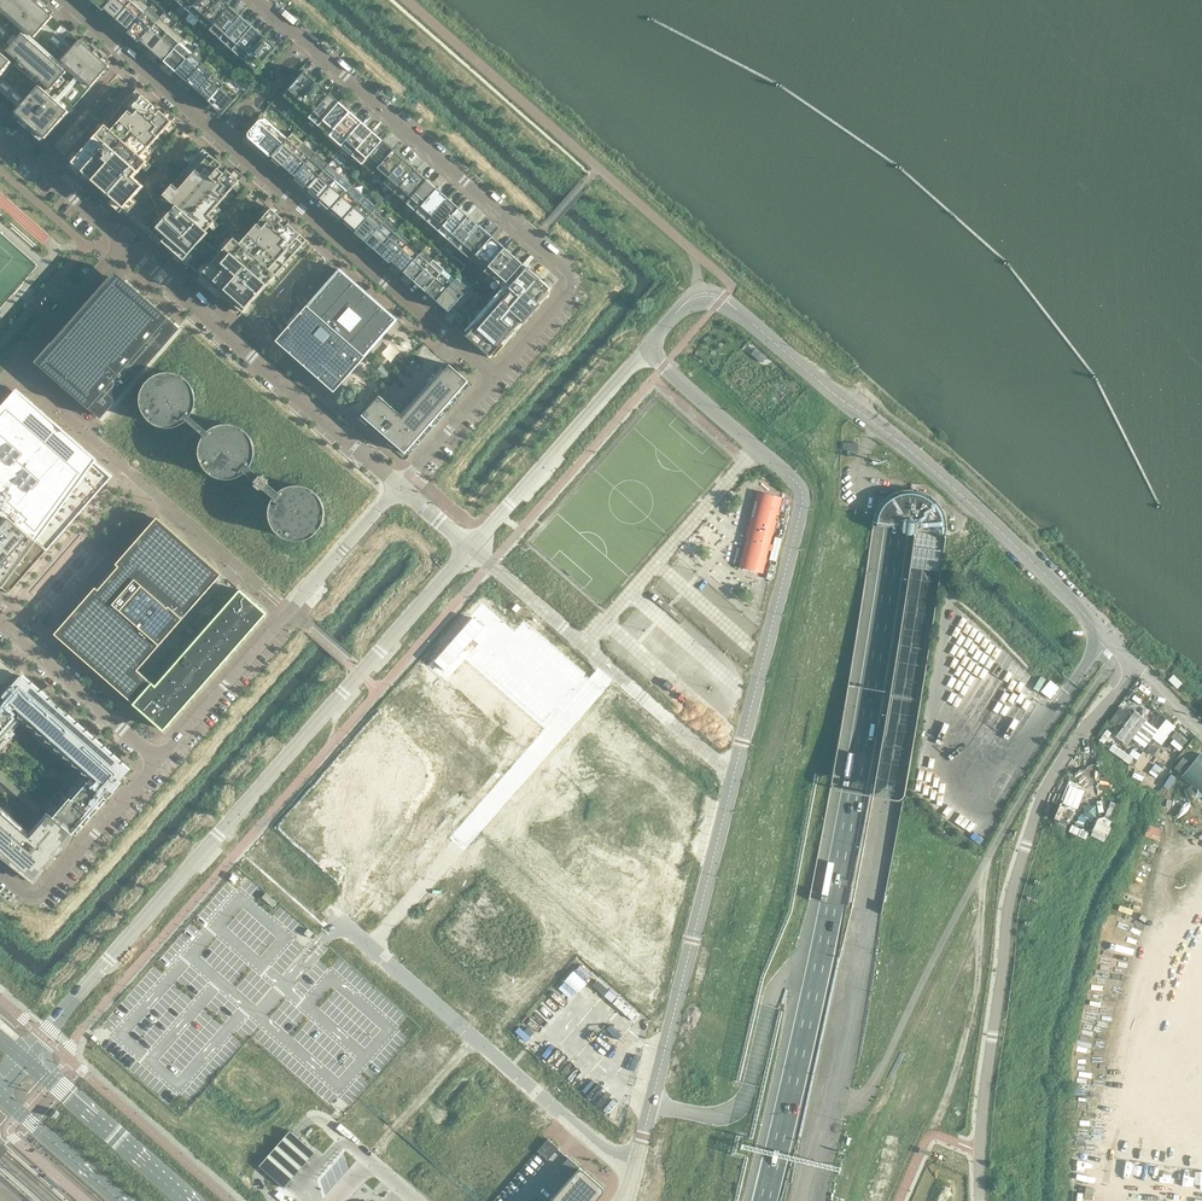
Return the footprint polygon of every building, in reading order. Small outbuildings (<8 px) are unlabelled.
[(56,32),(55,31),(46,24),(48,21),(50,19),(53,17),(34,0),(0,0),(0,92),(19,109),(18,110),(17,111),(16,113),(21,117),(25,121),(27,122),(28,123),(30,125),(31,126),(34,128),(35,129),(36,130),(39,133),(41,135),(46,139),(52,131),(58,125),(63,118),(67,114),(69,112),(62,106),(65,102),(72,108),(74,106),(76,104),(84,95),(91,87),(97,81),(102,75),(103,73),(109,66),(80,40),(77,43),(75,45),(73,47),(65,40),(64,39),(56,48),(48,40),(56,32)] [(104,9),(112,0),(94,0),(104,9)] [(133,0),(112,0),(104,9),(116,20),(133,0)] [(150,7),(141,0),(133,0),(116,20),(129,31),(150,7)] [(200,0),(180,0),(179,2),(178,3),(189,12),(200,0)] [(219,0),(200,0),(189,12),(200,22),(219,0)] [(230,7),(223,0),(219,0),(200,22),(210,30),(230,7)] [(143,37),(160,18),(161,17),(150,7),(129,31),(127,33),(138,43),(140,41),(143,37)] [(241,16),(230,7),(210,30),(220,40),(241,16)] [(232,50),(253,27),(241,16),(220,40),(232,50)] [(152,51),(172,28),(160,18),(143,37),(140,41),(152,51)] [(232,50),(243,60),(264,36),(253,27),(232,50)] [(184,39),(172,28),(152,51),(164,62),(167,58),(184,39)] [(277,48),(264,36),(243,60),(257,72),(277,48)] [(179,69),(196,50),(184,39),(167,58),(164,62),(176,72),(179,69)] [(188,80),(203,64),(198,47),(196,50),(179,69),(176,72),(177,73),(181,77),(187,82),(188,80)] [(201,88),(214,73),(217,70),(206,60),(203,64),(188,80),(187,82),(198,91),(201,88)] [(297,107),(318,83),(305,72),(281,99),(290,107),(285,112),(289,116),(297,107)] [(224,83),(214,73),(201,88),(198,91),(198,92),(208,100),(208,101),(224,83)] [(221,112),(237,94),(224,83),(208,101),(221,112)] [(297,107),(309,117),(330,94),(318,83),(297,107)] [(95,136),(72,162),(115,200),(123,207),(125,208),(126,207),(130,202),(144,186),(134,177),(138,173),(139,172),(148,162),(141,156),(158,138),(158,137),(172,122),(172,121),(162,113),(160,111),(159,112),(156,115),(151,110),(154,107),(155,106),(152,104),(136,90),(127,100),(123,105),(121,107),(114,115),(113,117),(106,125),(104,126),(99,132),(97,135),(95,136)] [(337,105),(338,105),(340,103),(339,102),(330,94),(309,117),(319,126),(321,123),(337,105)] [(340,103),(338,105),(337,105),(321,123),(332,133),(350,112),(340,103)] [(362,122),(350,112),(332,133),(329,136),(341,146),(362,122)] [(255,142),(261,147),(276,130),(267,122),(267,121),(266,121),(265,121),(264,121),(263,121),(262,122),(254,131),(254,132),(253,132),(253,133),(253,134),(254,139),(254,140),(254,141),(255,141),(255,142)] [(362,122),(341,146),(352,156),(353,155),(373,133),(373,132),(362,122)] [(287,139),(276,130),(261,147),(272,157),(287,139)] [(286,162),(303,142),(293,133),(287,139),(272,157),(274,158),(272,160),(279,166),(281,165),(282,166),(286,162)] [(353,155),(363,164),(382,141),(373,133),(353,155)] [(362,164),(373,174),(394,150),(383,141),(382,141),(363,164),(362,164)] [(298,173),(315,153),(303,142),(286,162),(282,166),(283,166),(285,168),(285,169),(289,172),(293,175),(295,176),(298,173)] [(155,230),(152,233),(153,233),(154,234),(162,241),(164,243),(173,250),(173,251),(174,251),(174,252),(183,259),(191,266),(192,267),(193,268),(194,268),(201,274),(200,275),(201,275),(202,276),(203,277),(211,284),(212,285),(213,285),(213,286),(221,293),(222,294),(223,294),(223,295),(232,302),(232,303),(233,303),(243,312),(244,312),(246,310),(266,286),(268,284),(275,276),(277,275),(284,267),(285,265),(292,257),(293,256),(294,255),(306,242),(307,240),(293,227),(291,226),(289,224),(288,225),(285,228),(280,223),(283,220),(283,219),(281,217),(271,208),(257,224),(257,225),(240,243),(234,238),(233,239),(226,248),(225,248),(221,253),(210,244),(204,239),(208,234),(209,233),(207,231),(214,222),(215,221),(209,216),(225,197),(226,196),(239,181),(240,181),(230,172),(227,170),(226,171),(224,174),(219,169),(221,166),(222,165),(220,163),(204,149),(190,165),(189,166),(181,175),(173,184),(172,185),(164,194),(163,195),(167,198),(170,201),(175,206),(171,212),(162,221),(155,229),(155,230)] [(394,150),(373,174),(384,183),(405,160),(394,150)] [(329,164),(315,153),(298,173),(295,176),(297,178),(295,180),(304,188),(306,186),(308,187),(307,188),(308,188),(311,184),(329,164)] [(395,193),(415,169),(416,168),(405,159),(405,160),(384,183),(395,193)] [(323,195),(340,175),(329,164),(311,184),(308,188),(310,190),(308,191),(316,199),(318,197),(320,198),(323,195)] [(407,204),(427,180),(415,169),(395,193),(407,204)] [(332,209),(352,185),(340,175),(320,198),(322,200),(320,202),(328,209),(330,207),(332,209)] [(407,204),(416,212),(437,189),(427,180),(407,204)] [(344,220),(364,196),(352,185),(332,209),(334,211),(332,212),(340,220),(342,218),(344,220)] [(416,212),(427,222),(447,200),(448,198),(437,189),(416,212)] [(364,196),(344,220),(345,221),(344,223),(353,231),(355,229),(357,231),(375,210),(377,207),(364,196)] [(447,200),(427,222),(438,231),(457,209),(459,208),(448,198),(447,200)] [(438,231),(448,239),(469,216),(459,208),(457,209),(438,231)] [(357,231),(368,241),(386,220),(375,210),(357,231)] [(448,239),(459,249),(480,226),(469,216),(448,239)] [(368,241),(366,242),(378,253),(398,230),(386,220),(368,241)] [(480,226),(459,249),(471,260),(492,236),(480,226)] [(410,241),(398,230),(378,253),(390,263),(392,261),(408,243),(410,241)] [(505,248),(492,236),(471,260),(484,271),(485,270),(505,248)] [(402,270),(404,272),(420,254),(408,243),(392,261),(393,263),(392,265),(400,272),(402,270)] [(551,289),(542,281),(533,272),(526,266),(524,269),(521,266),(523,264),(505,248),(484,271),(485,272),(502,287),(507,282),(510,285),(507,289),(504,293),(503,293),(500,296),(501,297),(495,303),(492,307),(491,306),(488,309),(489,310),(482,317),(480,320),(479,320),(476,323),(477,324),(469,332),(468,334),(467,333),(465,336),(474,344),(481,349),(482,350),(490,358),(493,355),(492,355),(501,345),(502,345),(505,342),(504,342),(513,331),(513,332),(516,328),(525,318),(528,315),(528,314),(537,304),(537,305),(540,301),(549,291),(551,289)] [(420,254),(404,272),(415,282),(434,260),(423,250),(420,254)] [(454,256),(449,260),(453,264),(458,259),(454,256)] [(457,267),(461,263),(458,259),(453,264),(457,267)] [(425,291),(444,269),(434,260),(415,282),(425,291)] [(465,266),(461,263),(457,267),(461,271),(465,266)] [(334,392),(398,320),(340,268),(276,341),(334,392)] [(436,301),(455,279),(444,269),(425,291),(435,300),(436,301)] [(455,279),(436,301),(449,312),(469,288),(457,277),(455,279)] [(47,371),(97,416),(177,326),(122,280),(47,371)] [(35,294),(43,301),(52,291),(44,285),(35,294)] [(3,336),(15,343),(21,331),(9,325),(3,336)] [(754,345),(750,350),(755,355),(760,349),(754,345)] [(382,378),(384,380),(388,376),(391,373),(387,369),(383,366),(382,364),(379,368),(375,372),(378,375),(382,378)] [(362,416),(406,454),(469,382),(449,365),(404,417),(380,396),(362,416)] [(194,400),(194,399),(194,397),(194,396),(194,395),(193,393),(193,392),(192,390),(192,388),(190,385),(189,384),(187,381),(186,380),(184,379),(182,377),(180,376),(177,374),(174,373),(171,373),(169,372),(166,372),(163,372),(160,373),(158,374),(155,375),(153,376),(150,377),(148,379),(146,381),(145,382),(143,385),(142,386),(141,389),(140,392),(139,394),(139,397),(139,398),(139,400),(139,402),(139,404),(139,405),(140,407),(140,408),(141,410),(142,413),(143,415),(145,417),(145,418),(147,420),(148,421),(151,423),(153,425),(156,426),(159,427),(161,427),(164,428),(167,428),(170,428),(173,427),(176,426),(178,425),(181,424),(183,423),(184,421),(187,419),(189,417),(190,415),(191,413),(192,411),(192,410),(193,409),(193,407),(194,406),(194,404),(194,402),(194,400)] [(17,389),(0,408),(0,509),(47,550),(112,476),(101,466),(97,470),(92,466),(97,459),(17,389)] [(251,467),(252,465),(252,464),(253,462),(254,460),(254,459),(255,457),(255,456),(255,455),(255,453),(255,451),(255,448),(254,446),(254,445),(253,443),(253,442),(252,440),(251,437),(249,434),(247,433),(246,431),(243,430),(241,428),(239,427),(237,426),(235,425),(232,425),(230,424),(228,424),(225,424),(222,425),(219,426),(216,427),(214,427),(211,429),(209,431),(207,433),(205,435),(204,437),(202,440),(202,441),(201,443),(201,444),(200,446),(200,447),(200,449),(199,451),(199,453),(199,454),(200,456),(200,458),(200,459),(201,461),(202,463),(202,465),(203,467),(205,468),(207,471),(208,472),(210,474),(212,475),(215,477),(217,478),(219,479),(221,479),(223,480),(226,480),(228,480),(230,480),(233,479),(235,479),(237,478),(239,477),(241,476),(244,474),(246,473),(247,471),(249,469),(250,468),(251,467)] [(323,506),(322,504),(322,503),(321,501),(320,499),(319,497),(317,495),(315,493),(313,491),(312,490),(310,489),(307,488),(305,487),(303,486),(300,486),(298,485),(295,485),(292,486),(290,486),(288,486),(285,488),(283,488),(280,490),(279,491),(276,493),(275,495),(274,496),(272,498),(271,501),(270,503),(270,504),(269,506),(269,508),(268,510),(268,512),(268,513),(268,515),(268,517),(268,518),(269,521),(270,522),(270,524),(272,527),(272,528),(273,529),(275,532),(277,533),(279,535),(282,537),(284,538),(287,540),(290,540),(293,541),(296,541),(299,541),(302,540),(304,540),(307,539),(309,537),(312,536),(314,534),(316,532),(317,532),(317,531),(319,529),(319,528),(320,527),(321,525),(322,524),(322,522),(323,520),(323,519),(323,518),(324,516),(324,514),(324,513),(324,512),(323,510),(323,508),(323,506)] [(771,544),(783,497),(757,491),(745,538),(746,539),(745,543),(743,543),(737,567),(764,573),(769,550),(772,551),(769,559),(776,561),(782,538),(775,537),(773,544),(771,544)] [(914,491),(912,491),(909,491),(907,491),(905,491),(902,491),(899,492),(897,493),(894,494),(891,496),(888,498),(885,500),(883,503),(882,504),(881,506),(879,508),(878,510),(877,512),(877,513),(876,515),(876,516),(875,518),(874,526),(877,525),(903,527),(902,532),(905,532),(906,533),(907,534),(909,535),(912,534),(913,534),(915,534),(916,529),(942,535),(944,535),(945,527),(945,524),(945,522),(944,519),(944,518),(943,515),(942,512),(941,511),(940,509),(939,507),(939,506),(937,504),(936,502),(933,500),(931,498),(929,497),(926,495),(923,493),(921,492),(919,492),(916,491),(914,491)] [(0,509),(0,586),(9,594),(47,550),(0,509)] [(156,524),(118,569),(121,572),(115,577),(100,595),(97,594),(58,635),(120,691),(134,704),(151,686),(135,673),(222,575),(160,519),(156,524)] [(211,676),(267,613),(240,590),(185,653),(178,661),(156,686),(153,683),(151,686),(134,704),(135,704),(138,707),(148,716),(149,716),(151,718),(152,719),(153,720),(164,730),(205,683),(211,676)] [(96,738),(94,740),(93,738),(94,737),(87,730),(85,732),(84,730),(85,729),(78,722),(76,724),(75,722),(76,721),(69,714),(67,716),(66,714),(67,713),(60,706),(58,708),(57,706),(58,705),(51,698),(49,700),(48,699),(49,697),(42,690),(40,692),(38,691),(40,689),(32,682),(31,684),(29,683),(31,681),(23,674),(22,676),(12,687),(11,685),(4,692),(6,694),(4,696),(0,701),(0,741),(19,720),(11,713),(13,711),(21,717),(39,733),(87,775),(90,771),(100,779),(97,782),(91,777),(88,780),(84,777),(51,815),(73,834),(74,833),(76,834),(83,827),(81,825),(82,823),(84,825),(91,817),(89,816),(90,814),(92,816),(99,808),(97,807),(98,805),(100,807),(107,799),(105,798),(113,788),(115,790),(122,782),(120,781),(129,770),(131,768),(123,762),(122,764),(120,762),(122,760),(114,754),(113,756),(111,754),(113,752),(105,746),(104,748),(102,746),(104,745),(96,738)] [(1051,679),(1042,690),(1051,697),(1060,686),(1051,679)] [(1108,728),(1099,739),(1131,764),(1141,752),(1134,746),(1131,749),(1128,747),(1135,738),(1145,746),(1153,736),(1162,744),(1177,725),(1166,717),(1158,728),(1149,721),(1158,710),(1144,700),(1116,735),(1108,728)] [(533,725),(524,736),(530,741),(539,730),(533,725)] [(1169,740),(1180,749),(1188,738),(1177,730),(1169,740)] [(1198,790),(1201,793),(1201,755),(1200,753),(1181,776),(1198,790)] [(1183,773),(1191,762),(1184,756),(1175,767),(1183,773)] [(1068,781),(1055,821),(1068,825),(1073,811),(1086,815),(1089,806),(1081,803),(1086,787),(1068,781)] [(1194,796),(1190,786),(1184,789),(1187,798),(1194,796)] [(16,798),(13,802),(18,807),(21,803),(16,798)] [(1097,835),(1094,843),(1101,846),(1119,803),(1111,800),(1104,817),(1100,815),(1092,833),(1097,835)] [(26,807),(21,803),(18,807),(23,811),(26,807)] [(41,806),(36,812),(39,815),(45,809),(41,806)] [(0,809),(0,848),(2,849),(1,851),(2,852),(4,851),(13,859),(12,861),(14,862),(15,861),(34,878),(54,856),(52,855),(61,845),(62,847),(63,845),(62,844),(70,834),(72,835),(73,834),(51,815),(50,814),(30,836),(0,809)] [(277,902),(274,899),(266,893),(262,897),(273,907),(277,902)] [(308,928),(307,929),(304,933),(310,938),(313,934),(313,933),(308,928)] [(581,965),(576,970),(586,979),(587,979),(592,975),(581,965)] [(593,985),(604,995),(608,990),(597,980),(593,985)] [(609,990),(604,995),(611,1002),(616,996),(609,990)] [(636,1014),(618,998),(613,1003),(631,1019),(636,1014)] [(290,1130),(259,1166),(263,1169),(269,1174),(285,1189),(316,1154),(300,1139),(294,1134),(290,1131),(290,1130)] [(548,1139),(537,1151),(548,1160),(558,1148),(548,1139)] [(558,1169),(569,1179),(577,1170),(578,1169),(580,1169),(583,1169),(569,1157),(558,1169)] [(583,1169),(580,1169),(578,1169),(577,1170),(569,1179),(550,1200),(596,1200),(603,1193),(603,1192),(604,1190),(603,1188),(602,1186),(583,1169)]
